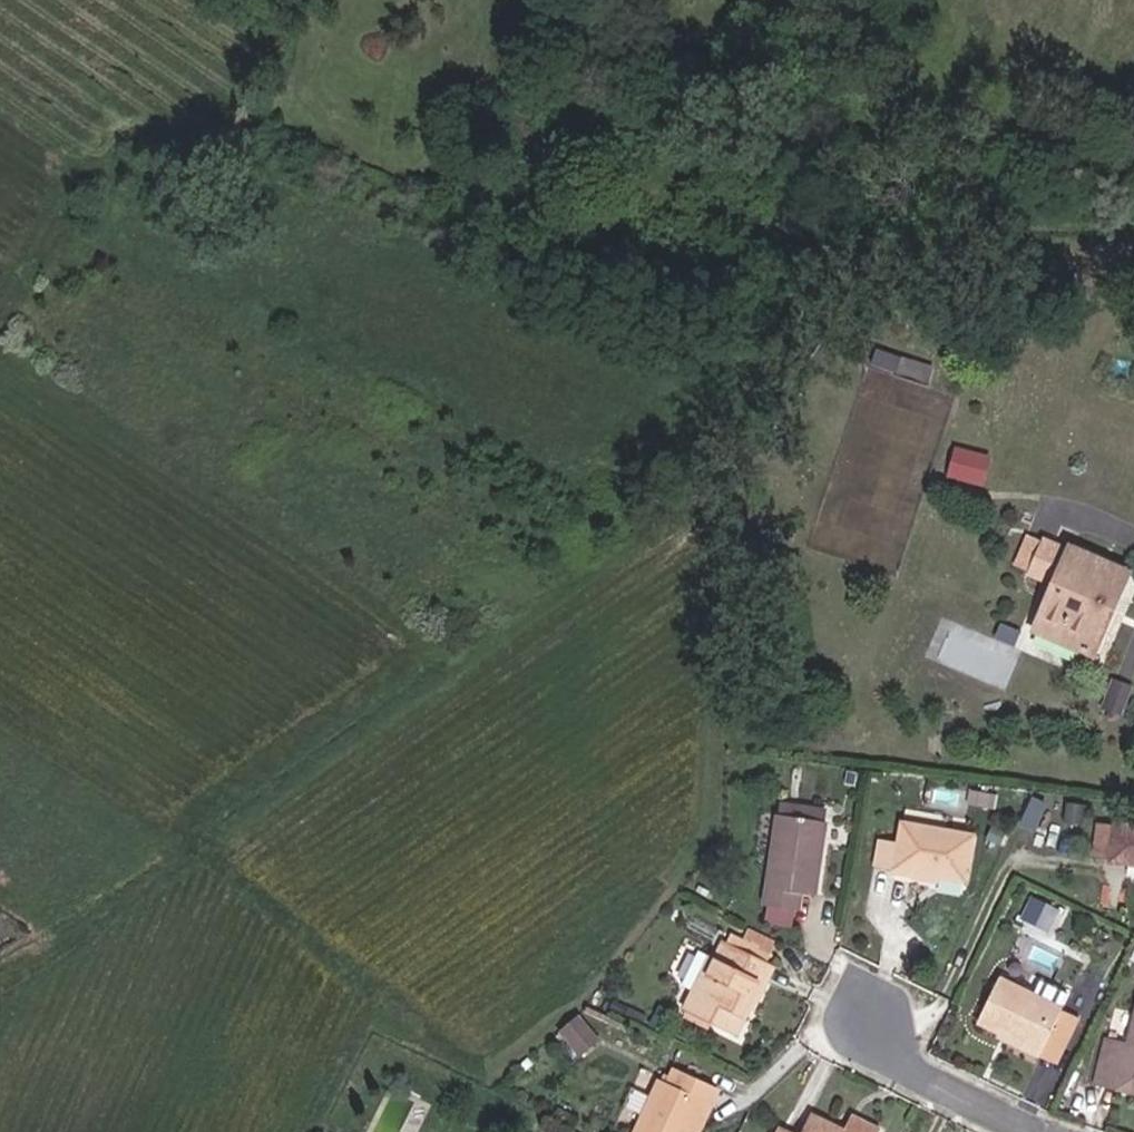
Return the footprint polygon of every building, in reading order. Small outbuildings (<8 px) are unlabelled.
[(911,365),(939,374),(944,353),(916,345),(911,365)] [(963,465),(991,473),(999,442),(971,434),(963,465)] [(1029,558),(1046,565),(1061,531),(1043,525),(1029,558)] [(1101,640),(1119,594),(1129,599),(1133,588),(1133,559),(1084,538),(1083,541),(1061,531),(1046,565),(1072,576),(1053,620),(1101,640)] [(1101,640),(1112,645),(1129,599),(1119,594),(1101,640)] [(791,804),(802,806),(804,795),(792,793),(791,804)] [(807,883),(825,886),(838,812),(827,810),(829,799),(804,795),(802,806),(791,804),(776,896),(804,900),(807,883)] [(827,810),(838,812),(839,801),(829,799),(827,810)] [(954,858),(979,863),(986,820),(915,808),(912,827),(908,854),(907,857),(942,863),(943,857),(954,858)] [(1099,852),(1117,854),(1122,814),(1104,811),(1099,852)] [(1122,814),(1117,854),(1133,857),(1133,815),(1122,814)] [(887,850),(908,854),(912,827),(891,823),(887,850)] [(942,863),(953,865),(954,858),(943,857),(942,863)] [(763,998),(758,996),(778,953),(738,933),(713,986),(708,984),(699,1004),(749,1029),(763,998)] [(763,998),(766,1000),(787,957),(778,953),(758,996),(763,998)] [(1045,1048),(1071,995),(1007,963),(983,1011),(1007,1023),(1012,1025),(1015,1020),(1033,1030),(1028,1040),(1045,1048)] [(1045,1048),(1060,1055),(1087,1003),(1071,995),(1045,1048)] [(574,1016),(596,1039),(613,1021),(592,1000),(574,1016)] [(1028,1040),(1033,1030),(1015,1020),(1012,1025),(1007,1023),(1005,1028),(1028,1040)] [(1133,1077),(1133,1028),(1120,1026),(1110,1072),(1133,1077)] [(699,1131),(712,1104),(719,1108),(728,1092),(688,1073),(685,1079),(680,1087),(674,1083),(673,1083),(648,1131),(698,1131),(699,1131)] [(674,1083),(680,1087),(685,1079),(678,1076),(674,1083)] [(895,1131),(830,1100),(819,1122),(797,1111),(787,1131),(895,1131)] [(701,1131),(708,1131),(719,1108),(712,1104),(699,1131),(701,1131)]
